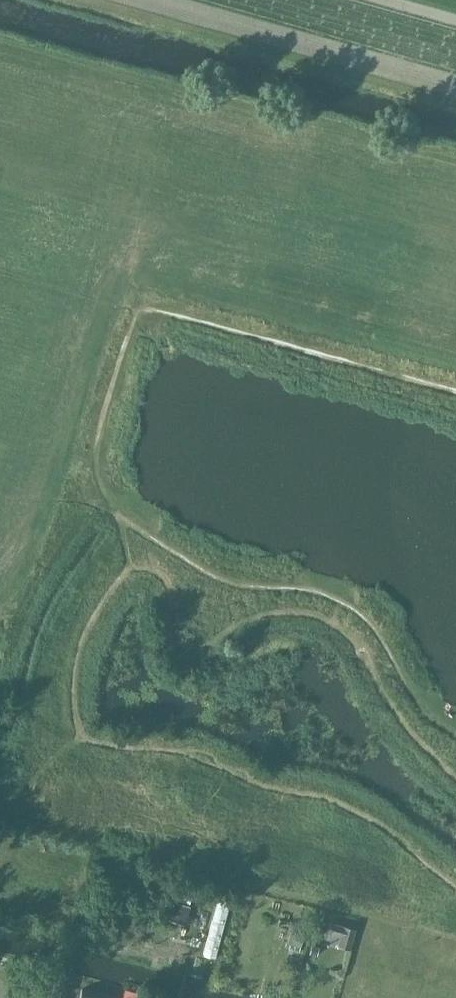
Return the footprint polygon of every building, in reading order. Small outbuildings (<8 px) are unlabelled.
[(174,900),(168,918),(185,924),(191,906),(174,900)] [(294,924),(289,943),(302,946),(307,927),(294,924)] [(344,926),(339,945),(351,949),(356,930),(344,926)] [(0,971),(0,997),(14,997),(21,970),(1,965),(0,971)]
